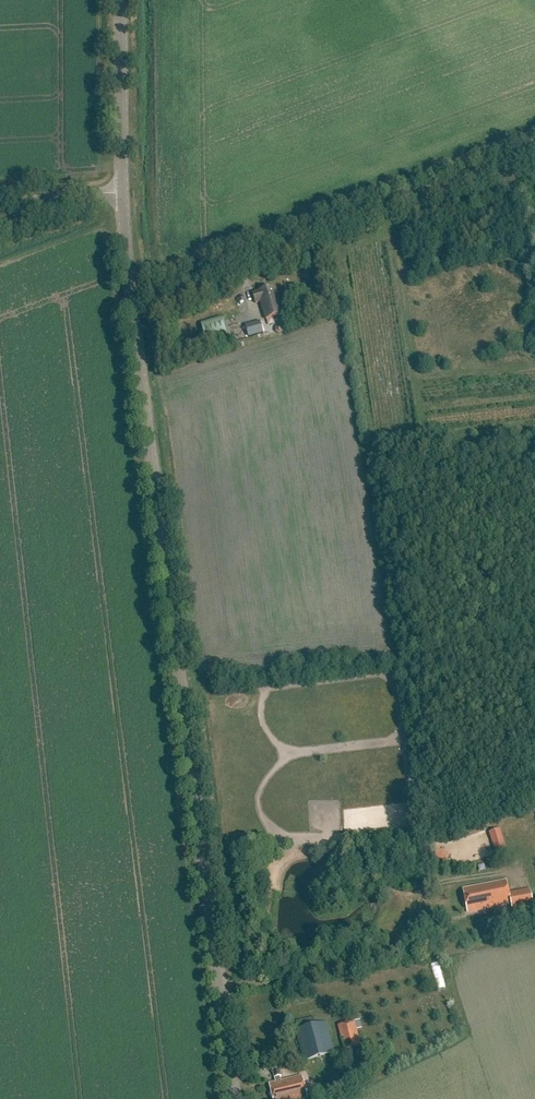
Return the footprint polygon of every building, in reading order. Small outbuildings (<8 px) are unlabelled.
[(253,293),(255,303),(260,302),(266,319),(283,314),(275,287),(253,293)] [(205,341),(227,335),(222,317),(200,323),(205,341)] [(260,321),(245,325),(249,337),(263,333),(260,321)] [(489,832),(494,854),(506,851),(500,829),(489,832)] [(433,858),(447,860),(448,852),(434,850),(433,858)] [(506,880),(463,888),(467,911),(510,903),(511,908),(531,904),(528,889),(508,893),(506,880)] [(439,962),(431,964),(437,990),(446,988),(439,962)] [(337,1024),(344,1049),(361,1045),(357,1028),(362,1027),(360,1018),(353,1020),(350,1009),(334,1013),(337,1024)] [(298,1029),(296,1030),(304,1060),(332,1053),(325,1023),(315,1025),(313,1017),(296,1021),(298,1029)] [(268,1084),(272,1098),(303,1098),(307,1098),(301,1076),(280,1081),(279,1078),(280,1077),(278,1069),(272,1070),(275,1082),(268,1084)]
